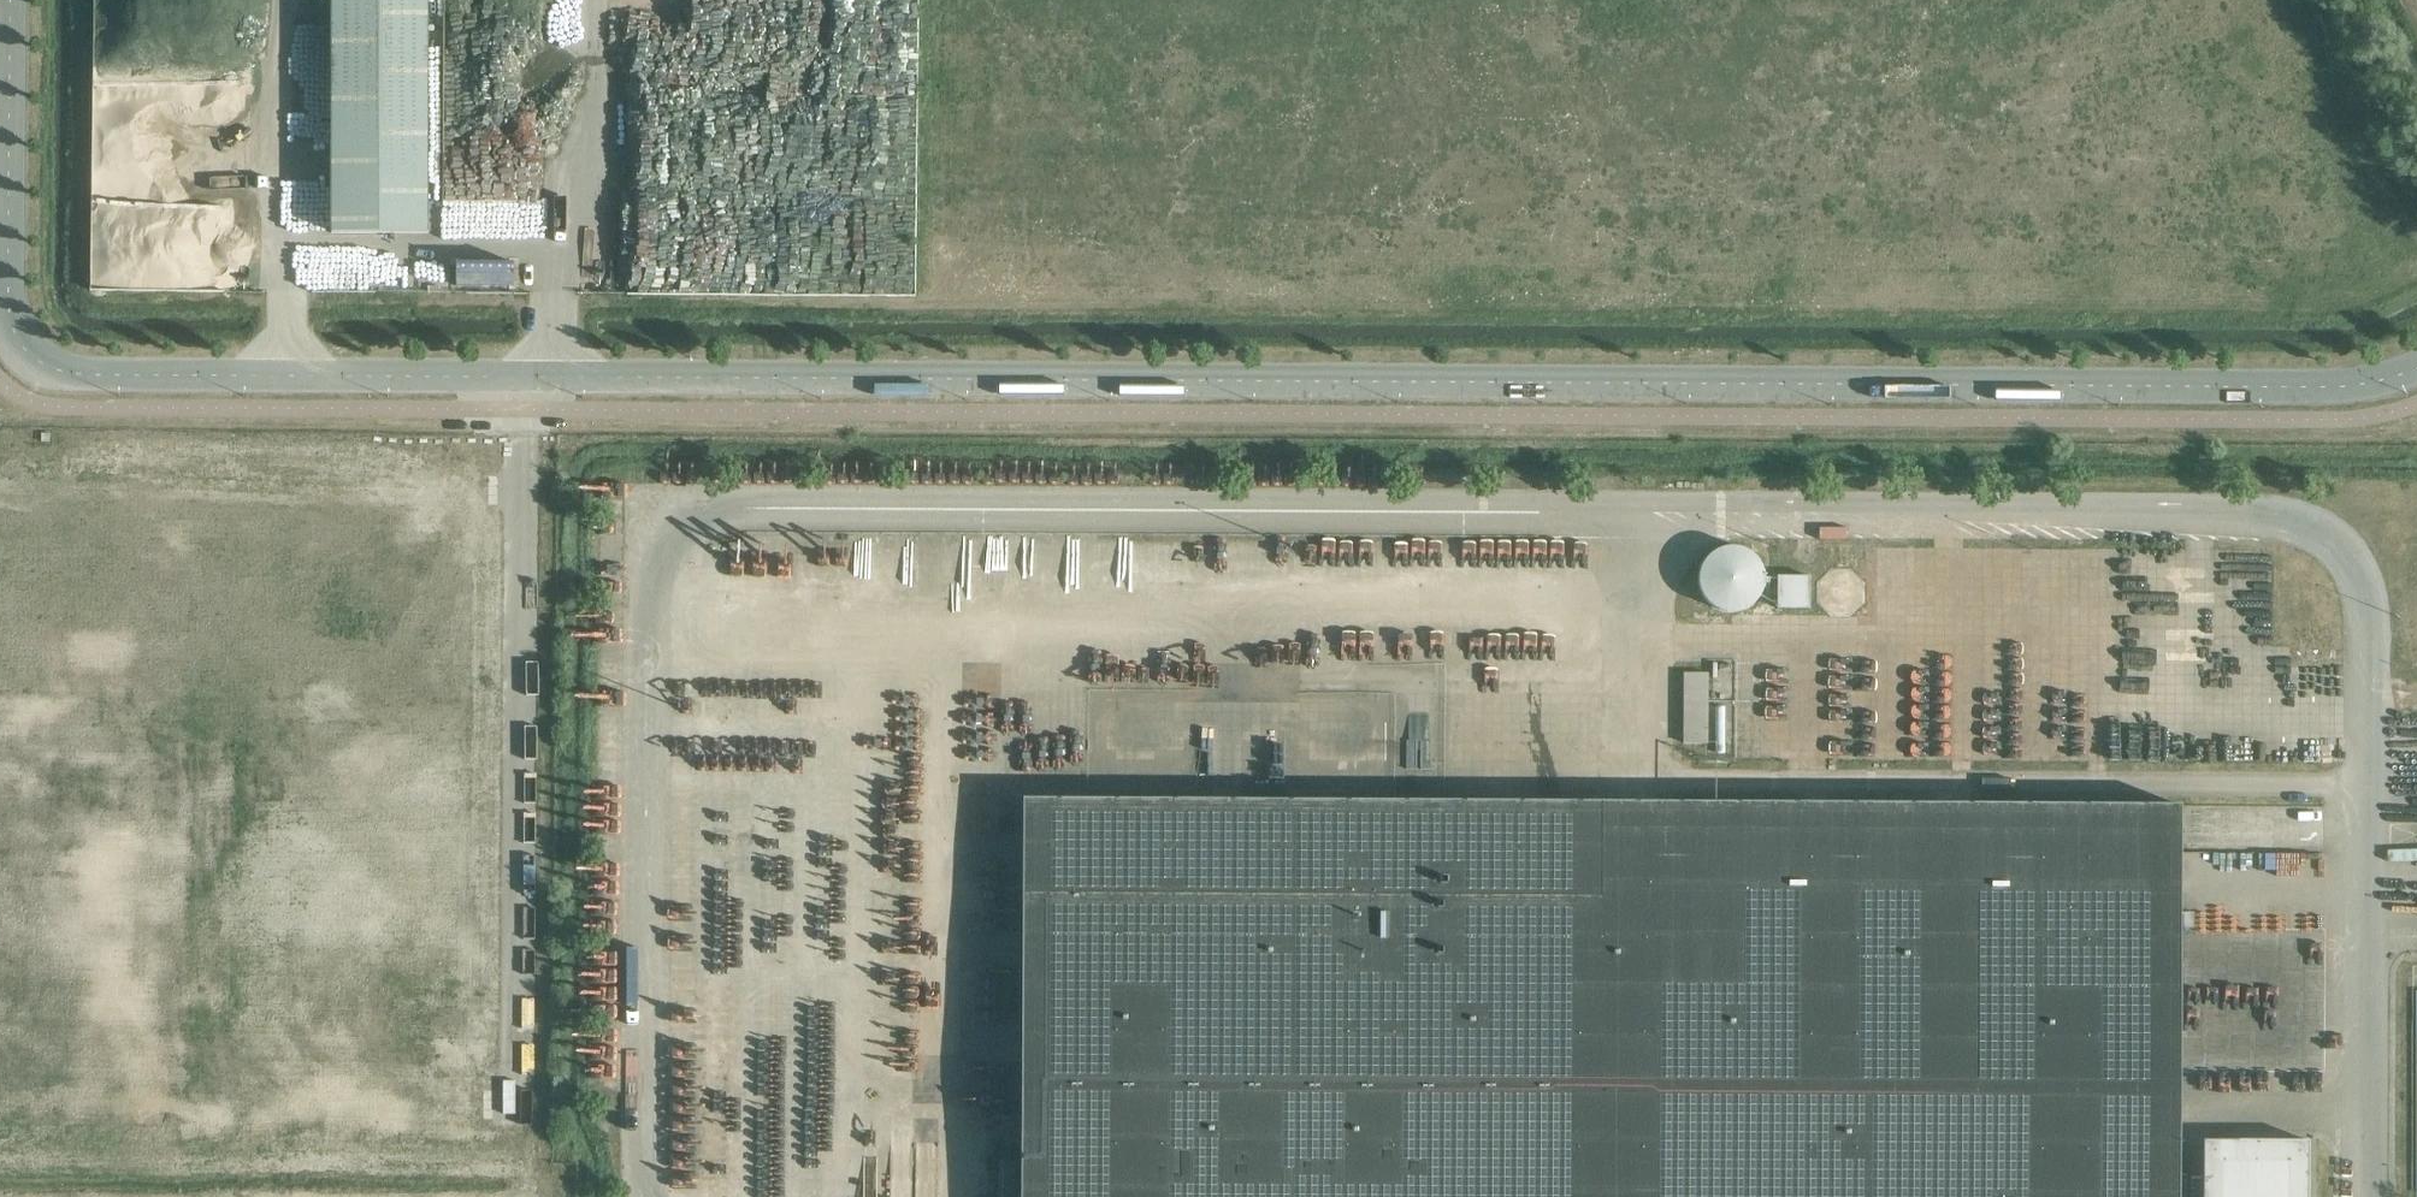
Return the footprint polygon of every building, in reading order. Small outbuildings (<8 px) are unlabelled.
[(332,230),(428,231),(430,0),(333,0),(332,230)] [(459,282),(516,284),(517,261),(460,259),(459,282)] [(1773,576),(1734,537),(1695,576),(1735,615),(1773,576)] [(1850,572),(1847,571),(1845,570),(1841,570),(1837,570),(1834,571),(1832,572),(1828,574),(1826,575),(1824,578),(1822,580),(1821,583),(1819,586),(1819,589),(1819,591),(1819,594),(1819,595),(1819,598),(1821,602),(1822,604),(1823,606),(1825,608),(1827,610),(1829,611),(1833,613),(1835,614),(1838,614),(1840,615),(1843,615),(1845,614),(1849,613),(1852,612),(1854,611),(1856,609),(1858,606),(1860,604),(1861,602),(1862,601),(1863,598),(1863,596),(1863,593),(1863,591),(1863,588),(1862,585),(1861,583),(1860,581),(1859,579),(1857,577),(1855,575),(1853,573),(1850,572)] [(1810,609),(1810,576),(1777,576),(1777,608),(1810,609)] [(1707,743),(1708,673),(1684,673),(1684,743),(1707,743)] [(2180,804),(1023,798),(1020,1196),(2177,1196),(2180,804)] [(2308,1140),(2202,1139),(2202,1196),(2307,1196),(2308,1140)]
